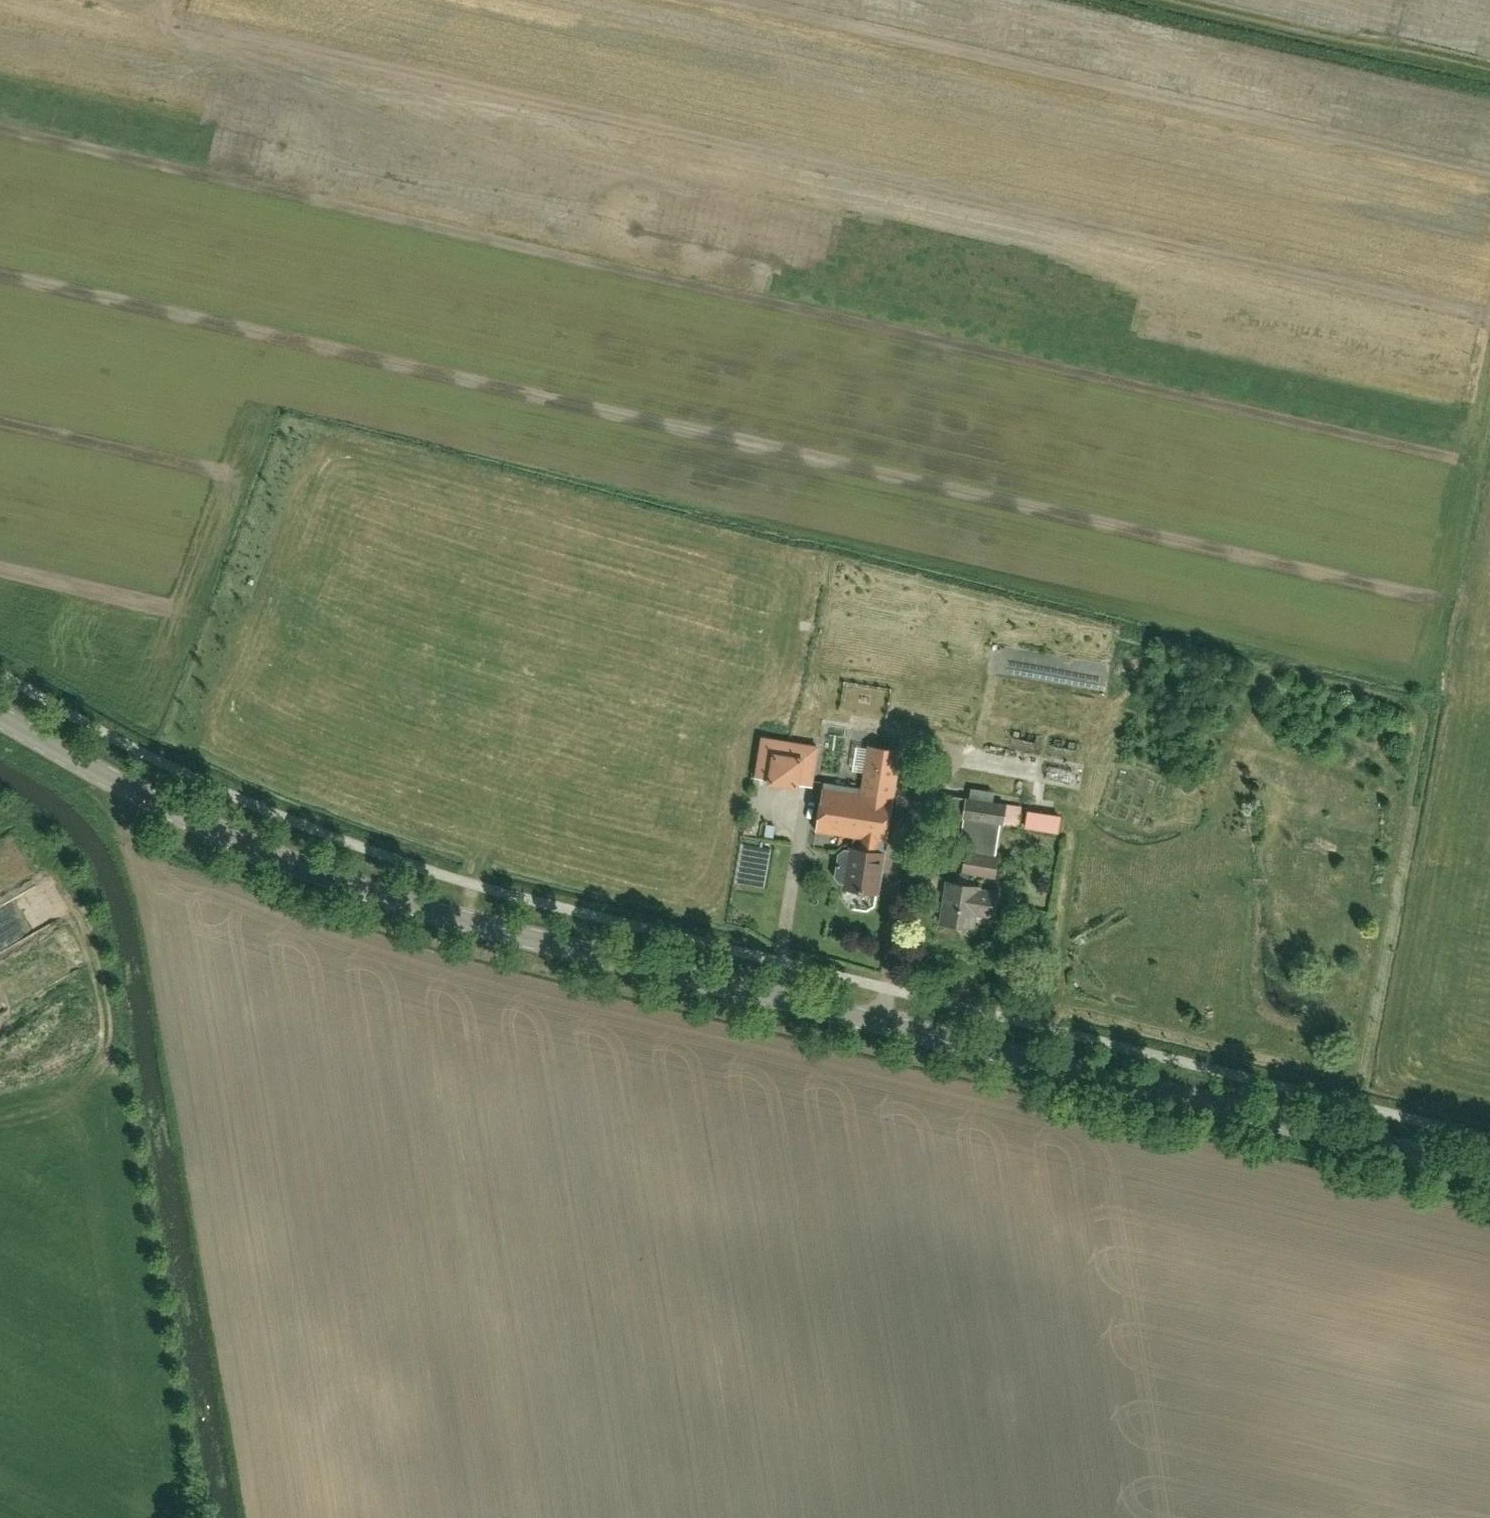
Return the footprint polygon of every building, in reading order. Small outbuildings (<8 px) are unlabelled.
[(761,737),(754,776),(810,785),(816,746),(761,737)] [(879,893),(892,801),(900,751),(870,747),(864,788),(824,782),(817,831),(854,836),(845,888),(879,893)] [(995,879),(1003,825),(1007,805),(967,798),(967,800),(949,797),(945,802),(944,806),(944,810),(946,815),(963,817),(957,850),(965,851),(962,873),(995,879)] [(1061,817),(1030,812),(1027,827),(1059,833),(1061,817)] [(995,916),(999,892),(980,889),(980,886),(948,882),(942,923),(974,927),(976,913),(995,916)] [(45,927),(32,898),(0,912),(0,947),(45,927)]
